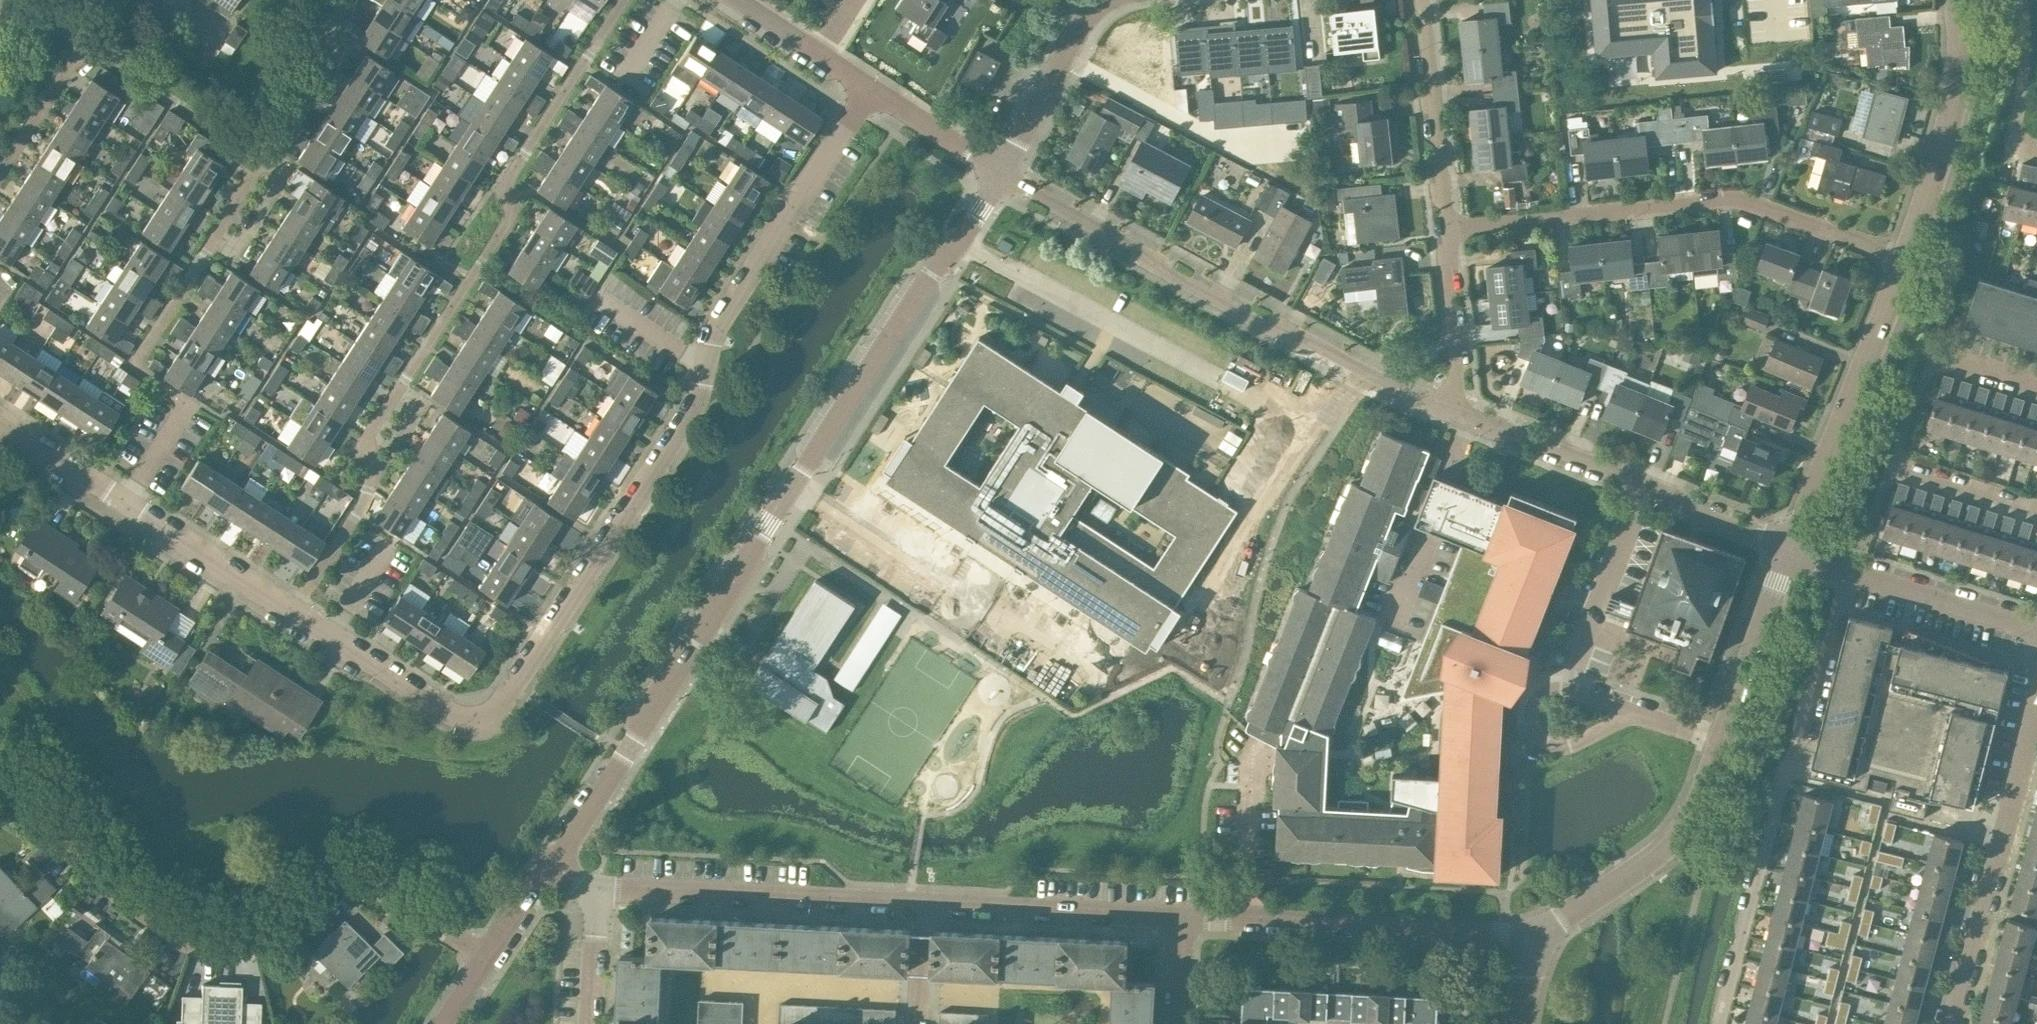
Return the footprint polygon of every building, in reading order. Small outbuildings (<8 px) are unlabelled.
[(226,15),(236,0),(203,0),(226,15)] [(391,0),(373,0),(381,5),(373,18),(400,36),(413,15),(391,0)] [(413,15),(423,0),(391,0),(413,15)] [(604,0),(583,0),(597,10),(604,0)] [(895,8),(916,22),(909,33),(936,50),(946,34),(932,25),(946,3),(941,0),(900,0),(895,8)] [(1711,0),(1593,0),(1598,56),(1655,51),(1657,77),(1717,71),(1713,23),(1715,23),(1713,0),(1712,0),(1711,0)] [(1813,18),(1829,16),(1828,6),(1894,0),(1811,0),(1813,18)] [(1462,22),(1465,51),(1499,47),(1497,24),(1512,23),(1509,1),(1484,4),(1485,15),(1477,16),(1475,19),(1475,21),(1462,22)] [(1331,14),(1336,53),(1364,50),(1365,58),(1380,57),(1374,9),(1331,14)] [(523,30),(529,21),(516,13),(510,22),(523,30)] [(487,22),(478,16),(470,29),(479,34),(487,22)] [(1868,46),(1880,45),(1881,52),(1877,52),(1878,65),(1888,64),(1889,68),(1893,67),(1893,66),(1910,67),(1910,46),(1906,46),(1904,26),(1892,27),(1891,17),(1859,19),(1859,18),(1854,19),(1855,31),(1851,31),(1852,45),(1868,44),(1868,46)] [(386,57),(400,36),(373,18),(365,30),(350,20),(344,30),(386,57)] [(542,29),(529,21),(523,30),(536,38),(542,29)] [(246,30),(236,23),(224,41),(235,48),(246,30)] [(1188,36),(1188,29),(1176,30),(1179,60),(1209,58),(1211,78),(1246,74),(1246,70),(1268,68),(1268,72),(1296,70),(1292,26),(1208,34),(1207,27),(1195,29),(1196,36),(1188,36)] [(699,76),(717,49),(695,35),(678,62),(699,76)] [(546,45),(565,58),(571,49),(552,36),(546,45)] [(566,65),(551,56),(524,38),(510,60),(537,77),(545,65),(561,75),(566,65)] [(1502,72),(1499,47),(1465,51),(1468,81),(1492,79),(1493,93),(1519,90),(1517,71),(1502,72)] [(720,90),(737,63),(717,49),(699,76),(720,90)] [(1001,61),(979,50),(963,80),(985,91),(1001,61)] [(454,53),(441,73),(450,79),(453,81),(466,61),(454,53)] [(393,72),(366,54),(352,75),(379,93),(393,72)] [(537,77),(510,60),(497,80),(539,108),(545,100),(529,90),(537,77)] [(741,103),(758,76),(737,63),(720,90),(741,103)] [(1319,65),(1304,67),(1307,99),(1322,97),(1319,65)] [(632,102),(590,74),(583,84),(599,93),(591,106),(618,123),(632,102)] [(366,114),(379,93),(352,75),(339,96),(366,114)] [(761,117),(779,90),(758,76),(741,103),(761,117)] [(119,96),(92,78),(77,100),(104,118),(119,96)] [(539,108),(497,80),(484,101),(510,119),(518,107),(534,116),(539,108)] [(429,95),(420,89),(412,102),(421,108),(429,95)] [(782,130),(800,103),(779,90),(761,117),(782,130)] [(1213,98),(1213,90),(1199,91),(1199,99),(1213,98)] [(1521,111),(1519,90),(1493,93),(1495,108),(1471,110),(1474,140),(1509,136),(1507,113),(1521,111)] [(1895,142),(1904,108),(1892,105),(1894,96),(1896,97),(1896,96),(1877,91),(1865,135),(1895,142)] [(352,135),(366,114),(339,96),(325,117),(352,135)] [(668,105),(655,97),(649,105),(662,114),(668,105)] [(1145,115),(1123,104),(1109,97),(1100,114),(1093,110),(1069,157),(1096,172),(1120,126),(1135,134),(1144,118),(1145,115)] [(104,118),(77,100),(64,121),(91,139),(104,118)] [(1255,100),(1242,101),(1244,125),(1257,124),(1255,100)] [(502,131),(510,119),(484,101),(470,122),(496,141),(512,151),(518,141),(502,131)] [(1244,125),(1242,101),(1229,102),(1232,126),(1244,125)] [(1358,139),(1360,138),(1363,163),(1391,159),(1387,119),(1373,121),(1370,101),(1337,105),(1340,130),(1351,129),(1351,131),(1358,139)] [(821,118),(800,103),(782,130),(804,144),(821,118)] [(583,118),(568,108),(562,117),(604,144),(618,123),(591,106),(583,118)] [(1675,143),(1673,118),(1671,106),(1656,108),(1658,120),(1637,122),(1639,137),(1615,140),(1619,174),(1649,170),(1647,147),(1675,143)] [(1758,124),(1734,127),(1737,160),(1769,157),(1766,133),(1780,131),(1777,106),(1756,109),(1758,124)] [(438,113),(428,107),(420,120),(429,126),(438,113)] [(696,126),(702,117),(689,109),(683,118),(696,126)] [(1284,111),(1285,121),(1306,119),(1307,119),(1306,109),(1284,111)] [(1843,119),(1814,112),(1810,127),(1838,135),(1843,119)] [(146,133),(155,120),(146,114),(137,127),(146,133)] [(1737,160),(1734,127),(1710,129),(1708,114),(1673,118),(1675,143),(1705,140),(1708,164),(1737,160)] [(339,155),(352,135),(325,117),(311,138),(339,155)] [(604,144),(562,117),(557,125),(572,135),(564,147),(591,165),(604,144)] [(714,126),(702,117),(696,126),(708,135),(714,126)] [(1155,124),(1144,118),(1135,134),(1136,134),(1135,137),(1144,142),(1125,177),(1127,178),(1123,187),(1143,198),(1148,189),(1171,201),(1190,166),(1145,143),(1155,124)] [(402,137),(410,125),(401,119),(393,132),(402,137)] [(421,139),(429,126),(420,120),(412,133),(421,139)] [(91,139),(64,121),(50,142),(77,159),(91,139)] [(496,141),(470,122),(456,144),(483,162),(496,141)] [(169,129),(160,123),(152,136),(161,142),(169,129)] [(1619,174),(1615,140),(1590,143),(1588,128),(1568,130),(1571,156),(1586,154),(1589,177),(1619,174)] [(224,165),(212,157),(220,146),(198,131),(186,150),(193,154),(183,169),(210,187),(224,165)] [(393,150),(402,137),(393,132),(384,144),(393,150)] [(737,153),(743,144),(731,136),(725,145),(737,153)] [(1512,160),(1509,136),(1474,140),(1478,170),(1501,168),(1503,182),(1529,180),(1526,159),(1512,160)] [(324,177),(339,155),(311,138),(297,160),(324,177)] [(694,145),(685,139),(677,152),(686,158),(694,145)] [(1880,195),(1886,175),(1854,166),(1855,164),(1839,159),(1842,148),(1815,141),(1811,153),(1827,157),(1817,190),(1844,198),(1848,186),(1880,195)] [(77,159),(50,142),(37,163),(64,180),(77,159)] [(127,162),(135,150),(126,144),(118,156),(127,162)] [(483,162),(456,144),(442,165),(469,183),(483,162)] [(756,152),(743,144),(737,153),(750,161),(756,152)] [(591,165),(564,147),(556,160),(541,150),(535,158),(577,186),(591,165)] [(411,155),(401,149),(393,162),(402,168),(411,155)] [(678,171),(686,158),(677,152),(669,165),(678,171)] [(141,172),(150,159),(141,153),(132,166),(141,172)] [(119,175),(127,162),(118,156),(110,169),(119,175)] [(577,186),(535,158),(530,167),(545,177),(536,190),(563,207),(577,186)] [(375,179),(383,167),(374,161),(366,173),(375,179)] [(394,180),(402,168),(393,162),(385,174),(394,180)] [(50,201),(64,180),(37,163),(23,183),(50,201)] [(753,202),(767,181),(740,163),(726,184),(753,202)] [(780,181),(786,172),(773,163),(767,172),(780,181)] [(2021,221),(2033,165),(2023,163),(2019,180),(2011,179),(2003,217),(2021,221)] [(456,204),(469,183),(442,165),(429,185),(456,204)] [(2033,165),(2021,221),(2036,224),(2036,166),(2033,165)] [(133,185),(141,172),(132,166),(124,179),(133,185)] [(326,234),(347,201),(297,168),(288,183),(293,187),(290,192),(298,197),(290,210),(317,228),(326,234)] [(196,208),(210,187),(183,169),(169,190),(196,208)] [(366,192),(375,179),(366,173),(357,186),(366,192)] [(630,190),(637,194),(643,185),(636,181),(630,190)] [(667,187),(658,181),(650,194),(659,199),(667,187)] [(37,221),(50,201),(23,183),(9,204),(37,221)] [(1266,213),(1279,189),(1268,183),(1255,207),(1266,213)] [(740,223),(753,202),(726,184),(713,205),(740,223)] [(456,204),(429,185),(416,206),(443,224),(456,204)] [(1401,238),(1395,193),(1375,195),(1374,185),(1338,189),(1339,201),(1344,200),(1345,212),(1354,211),(1358,243),(1401,238)] [(100,204),(108,192),(99,186),(91,198),(100,204)] [(1289,194),(1279,189),(1266,213),(1275,218),(1254,257),(1284,273),(1311,222),(1282,207),(1289,194)] [(183,228),(196,208),(169,190),(156,211),(183,228)] [(375,210),(383,197),(374,191),(366,204),(375,210)] [(651,212),(659,199),(650,194),(642,206),(651,212)] [(122,202),(113,196),(105,209),(114,215),(122,202)] [(1250,222),(1202,197),(1189,221),(1237,246),(1250,222)] [(92,217),(100,204),(91,198),(83,211),(92,217)] [(37,221),(9,204),(0,219),(0,227),(23,242),(37,221)] [(726,244),(740,223),(713,205),(699,226),(726,244)] [(443,224),(416,206),(402,228),(429,246),(443,224)] [(576,225),(549,207),(534,229),(562,247),(576,225)] [(303,249),(317,228),(290,210),(276,231),(303,249)] [(169,250),(183,228),(156,211),(142,233),(169,250)] [(360,244),(368,231),(359,225),(350,238),(360,244)] [(713,265),(726,244),(699,226),(686,247),(713,265)] [(23,242),(0,227),(0,258),(9,264),(23,242)] [(74,245),(81,233),(72,227),(64,239),(74,245)] [(640,227),(632,240),(631,241),(640,247),(649,234),(640,227)] [(548,268),(562,247),(534,229),(521,250),(548,268)] [(1719,230),(1689,234),(1693,269),(1718,266),(1719,281),(1740,278),(1737,252),(1721,254),(1719,230)] [(290,269),(303,249),(276,231),(263,252),(290,269)] [(1693,269),(1689,234),(1660,237),(1662,261),(1648,262),(1650,288),(1671,286),(1669,271),(1693,269)] [(1003,238),(998,247),(1009,253),(1014,244),(1003,238)] [(65,258),(74,245),(64,239),(56,252),(65,258)] [(1630,240),(1600,243),(1604,278),(1628,275),(1630,290),(1650,288),(1648,262),(1632,264),(1630,240)] [(183,268),(141,241),(126,263),(153,281),(162,268),(177,278),(183,268)] [(633,259),(640,247),(631,241),(623,253),(633,259)] [(1604,278),(1600,243),(1572,246),(1574,271),(1560,272),(1562,297),(1582,295),(1581,281),(1604,278)] [(1800,295),(1810,268),(1796,263),(1799,254),(1767,243),(1758,269),(1789,280),(1785,290),(1800,295)] [(608,264),(617,252),(608,246),(599,259),(608,264)] [(713,265),(686,247),(672,268),(699,286),(713,265)] [(1489,268),(1492,298),(1527,294),(1524,269),(1538,268),(1536,248),(1511,251),(1512,265),(1489,268)] [(534,289),(548,268),(521,250),(507,272),(534,289)] [(276,290),(290,269),(263,252),(249,273),(276,290)] [(446,294),(452,285),(402,252),(388,274),(396,279),(423,297),(431,284),(446,294)] [(340,273),(349,260),(340,254),(331,267),(340,273)] [(1335,256),(1319,258),(1321,274),(1337,272),(1335,256)] [(1403,256),(1374,259),(1374,265),(1343,269),(1345,291),(1377,287),(1380,315),(1409,312),(1403,256)] [(685,307),(699,286),(672,268),(660,260),(646,282),(685,307)] [(146,293),(153,281),(126,263),(113,284),(155,311),(161,302),(146,293)] [(332,285),(340,273),(331,267),(323,279),(332,285)] [(1839,314),(1851,280),(1824,270),(1823,273),(1810,268),(1800,295),(1813,300),(1811,304),(1839,314)] [(46,288),(54,275),(45,269),(37,282),(46,288)] [(244,311),(259,289),(232,271),(223,284),(208,274),(202,283),(244,311)] [(589,294),(597,282),(588,276),(580,288),(589,294)] [(2029,278),(2025,293),(1980,279),(1965,327),(1966,328),(2036,349),(2036,280),(2029,278)] [(63,299),(71,287),(59,279),(51,291),(63,299)] [(415,309),(423,297),(396,279),(382,300),(424,327),(430,319),(415,309)] [(42,293),(37,289),(24,281),(18,290),(36,302),(42,293)] [(526,308),(484,281),(477,290),(493,300),(484,312),(512,330),(526,308)] [(231,332),(244,311),(202,283),(197,291),(212,301),(204,314),(231,332)] [(155,311),(113,284),(99,305),(126,323),(135,309),(150,319),(155,311)] [(581,307),(589,294),(580,288),(572,301),(581,307)] [(1529,318),(1527,294),(1492,298),(1495,326),(1519,324),(1521,339),(1546,335),(1544,316),(1529,318)] [(313,314),(321,302),(312,296),(304,309),(313,314)] [(396,338),(404,326),(419,336),(424,327),(382,300),(369,321),(396,338)] [(119,334),(126,323),(99,305),(85,326),(128,353),(134,344),(119,334)] [(55,326),(61,316),(49,308),(43,318),(55,326)] [(498,351),(512,330),(484,312),(477,324),(461,314),(456,323),(498,351)] [(1768,320),(1748,312),(1742,327),(1762,334),(1768,320)] [(217,352),(231,332),(204,314),(196,326),(181,316),(175,325),(217,352)] [(74,325),(61,316),(55,326),(68,334),(74,325)] [(388,351),(396,338),(369,321),(355,342),(397,369),(403,360),(388,351)] [(485,371),(498,351),(456,323),(450,331),(466,341),(457,354),(485,371)] [(203,373),(217,352),(175,325),(170,333),(185,343),(177,356),(203,373)] [(307,340),(298,334),(290,347),(299,353),(307,340)] [(14,344),(0,335),(0,365),(14,344)] [(97,352),(103,343),(91,335),(85,344),(97,352)] [(1049,338),(1042,335),(1038,342),(1043,344),(1045,346),(1049,338)] [(1546,338),(1546,335),(1521,339),(1521,347),(1518,355),(1532,361),(1523,383),(1551,394),(1564,362),(1540,352),(1546,338)] [(1093,412),(1094,411),(1087,406),(1086,407),(1081,404),(1082,403),(1079,401),(1080,400),(1077,398),(1065,390),(1065,389),(1063,388),(1062,390),(1058,387),(1057,389),(1052,385),(1053,384),(1048,381),(1047,382),(1042,379),(1043,378),(1041,376),(1040,377),(1035,374),(1036,373),(1033,371),(1033,373),(1028,369),(1028,368),(1026,366),(1025,367),(1022,366),(1023,365),(1021,363),(1020,364),(1015,361),(1016,360),(1014,359),(1013,360),(1008,357),(1009,355),(1006,353),(1005,355),(1002,353),(1003,352),(998,348),(997,350),(992,346),(993,345),(991,344),(990,345),(985,342),(986,340),(980,336),(972,349),(973,349),(970,354),(969,354),(967,356),(968,357),(965,362),(964,361),(962,363),(964,364),(960,369),(959,368),(958,370),(956,369),(955,371),(957,372),(953,378),(951,377),(950,379),(952,380),(950,382),(951,383),(949,387),(948,388),(947,387),(945,389),(946,390),(943,395),(942,394),(941,397),(942,398),(938,402),(937,402),(927,417),(928,418),(925,423),(924,422),(922,425),(924,425),(920,430),(919,430),(918,432),(919,433),(916,438),(914,437),(913,440),(912,441),(908,447),(904,445),(901,443),(895,453),(896,454),(901,458),(893,469),(891,473),(886,480),(889,482),(889,481),(894,484),(894,485),(896,486),(897,485),(902,489),(901,490),(903,491),(904,490),(909,493),(908,494),(916,500),(917,498),(922,502),(921,503),(923,504),(924,503),(929,506),(928,508),(931,509),(932,508),(937,511),(936,512),(942,517),(943,515),(948,519),(947,520),(950,521),(950,520),(955,523),(955,525),(957,526),(958,525),(963,528),(962,529),(967,533),(966,535),(968,536),(969,534),(975,538),(974,540),(975,541),(976,541),(977,539),(979,540),(980,539),(984,542),(984,544),(988,546),(989,545),(994,548),(993,550),(998,553),(999,552),(1004,555),(1003,556),(1009,560),(1009,559),(1014,562),(1013,563),(1015,564),(1014,566),(1016,567),(1017,566),(1023,570),(1022,571),(1024,573),(1025,571),(1031,574),(1031,573),(1036,576),(1036,577),(1038,579),(1038,578),(1041,579),(1040,580),(1043,582),(1044,581),(1048,584),(1048,585),(1050,587),(1051,586),(1055,589),(1055,590),(1057,591),(1058,590),(1062,593),(1062,594),(1064,596),(1065,595),(1067,596),(1066,598),(1073,602),(1074,601),(1079,604),(1078,605),(1080,606),(1081,605),(1086,608),(1085,609),(1087,611),(1088,610),(1093,613),(1092,614),(1094,616),(1095,615),(1100,618),(1099,619),(1101,620),(1102,619),(1107,622),(1106,623),(1108,625),(1109,624),(1114,627),(1113,628),(1115,629),(1116,628),(1119,630),(1118,631),(1120,633),(1121,632),(1124,633),(1123,634),(1125,636),(1126,635),(1131,638),(1130,639),(1132,640),(1133,639),(1138,642),(1137,644),(1139,645),(1140,644),(1145,647),(1144,648),(1147,650),(1152,643),(1154,639),(1164,624),(1169,628),(1171,629),(1175,622),(1168,618),(1175,607),(1176,606),(1175,606),(1176,603),(1178,604),(1179,602),(1178,601),(1181,596),(1182,597),(1183,595),(1182,594),(1186,589),(1187,590),(1191,584),(1189,583),(1193,578),(1194,579),(1204,563),(1203,562),(1206,557),(1207,558),(1225,531),(1227,529),(1227,528),(1226,527),(1229,522),(1231,523),(1232,520),(1231,520),(1234,515),(1235,515),(1238,511),(1236,509),(1235,510),(1230,507),(1231,506),(1228,504),(1229,502),(1228,501),(1226,503),(1220,499),(1221,497),(1220,496),(1218,498),(1214,495),(1214,496),(1211,494),(1212,493),(1211,493),(1209,492),(1209,491),(1208,492),(1203,489),(1204,488),(1201,486),(1200,487),(1196,484),(1196,483),(1194,482),(1193,483),(1188,479),(1189,478),(1188,478),(1191,474),(1184,469),(1183,471),(1180,469),(1181,468),(1176,464),(1175,465),(1170,462),(1171,461),(1168,459),(1168,460),(1163,457),(1164,456),(1161,455),(1160,456),(1155,453),(1156,451),(1150,447),(1149,448),(1144,445),(1145,444),(1142,442),(1142,443),(1137,440),(1137,439),(1135,438),(1134,439),(1129,435),(1130,434),(1125,431),(1124,432),(1122,431),(1123,430),(1114,424),(1113,425),(1108,422),(1109,421),(1107,419),(1106,420),(1101,417),(1102,416),(1097,413),(1096,414),(1093,412)] [(1811,387),(1822,359),(1776,340),(1765,368),(1811,387)] [(368,381),(377,367),(392,377),(397,369),(355,342),(341,363),(368,381)] [(110,361),(116,351),(103,343),(97,352),(110,361)] [(35,357),(14,344),(0,365),(0,373),(17,384),(35,357)] [(585,364),(593,351),(584,345),(576,358),(585,364)] [(925,348),(914,365),(921,369),(932,352),(925,348)] [(471,392),(485,371),(457,354),(450,366),(434,356),(429,365),(471,392)] [(189,395),(203,373),(177,356),(169,367),(154,357),(148,367),(189,395)] [(38,398),(55,371),(35,357),(17,384),(38,398)] [(1600,388),(1610,364),(1590,357),(1585,370),(1564,362),(1551,394),(1578,405),(1587,383),(1600,388)] [(288,369),(279,363),(270,377),(280,383),(288,369)] [(354,402),(368,381),(341,363),(327,384),(354,402)] [(1632,427),(1645,394),(1649,385),(1626,376),(1627,371),(1610,364),(1600,388),(1610,393),(1606,403),(1609,405),(1605,416),(1632,427)] [(457,414),(471,392),(429,365),(423,373),(438,383),(430,396),(457,414)] [(58,411),(76,384),(55,371),(38,398),(58,411)] [(133,390),(139,381),(127,372),(121,381),(133,390)] [(1945,434),(1957,397),(1949,395),(1954,377),(1944,374),(1927,429),(1945,434)] [(574,381),(565,375),(556,388),(566,394),(574,381)] [(641,415),(655,393),(628,376),(614,397),(641,415)] [(272,395),(280,383),(270,377),(263,389),(272,395)] [(1963,440),(1975,403),(1967,400),(1972,383),(1962,380),(1957,397),(1945,434),(1963,440)] [(1728,421),(1735,405),(1790,428),(1797,411),(1800,412),(1806,400),(1786,391),(1783,398),(1753,386),(1744,407),(1712,394),(1714,389),(1699,383),(1693,398),(1690,405),(1690,406),(1728,421)] [(79,425),(97,398),(76,384),(58,411),(79,425)] [(341,422),(354,402),(327,384),(314,405),(341,422)] [(1980,445),(1992,408),(1984,406),(1990,388),(1980,385),(1975,403),(1963,440),(1980,445)] [(557,406),(566,394),(556,388),(548,400),(557,406)] [(79,425),(101,439),(124,404),(102,389),(97,398),(79,425)] [(1082,389),(1077,398),(1080,400),(1086,391),(1085,391),(1082,389)] [(1679,434),(1690,406),(1690,405),(1693,398),(1672,389),(1667,403),(1645,394),(1632,427),(1660,438),(1669,416),(1683,421),(1678,433),(1679,434)] [(1998,451),(2010,414),(2002,411),(2007,394),(1997,391),(1992,408),(1980,445),(1998,451)] [(2016,456),(2027,419),(2020,417),(2025,399),(2015,396),(2010,414),(1998,451),(2016,456)] [(628,435),(641,415),(614,397),(601,418),(628,435)] [(2036,450),(2036,403),(2033,402),(2027,419),(2016,456),(2033,462),(2036,450)] [(327,443),(341,422),(314,405),(300,426),(327,443)] [(261,412),(252,406),(243,419),(252,425),(261,412)] [(1197,406),(1193,413),(1221,428),(1225,421),(1197,406)] [(1748,429),(1728,421),(1690,406),(1679,434),(1708,445),(1714,431),(1728,437),(1725,445),(1739,450),(1733,466),(1769,480),(1780,452),(1744,438),(1748,429)] [(531,414),(521,407),(513,418),(523,425),(531,414)] [(871,430),(878,434),(878,435),(889,418),(882,413),(871,430)] [(469,431),(442,414),(428,435),(455,453),(469,431)] [(547,422),(537,416),(529,429),(538,435),(547,422)] [(614,456),(628,435),(601,418),(588,439),(614,456)] [(243,437),(249,428),(237,420),(230,429),(243,437)] [(314,464),(327,443),(300,426),(287,447),(314,464)] [(261,437),(249,428),(243,437),(255,446),(261,437)] [(530,448),(538,435),(529,429),(521,442),(530,448)] [(1433,477),(1433,476),(1430,475),(1437,458),(1440,459),(1429,454),(1430,451),(1382,432),(1360,486),(1352,483),(1309,592),(1300,588),(1248,719),(1250,720),(1245,730),(1278,743),(1275,805),(1280,805),(1277,855),(1408,862),(1408,868),(1424,871),(1438,872),(1441,812),(1394,798),(1390,810),(1369,809),(1369,801),(1339,799),(1339,806),(1326,806),(1330,733),(1335,729),(1336,723),(1334,722),(1351,680),(1353,680),(1357,676),(1357,670),(1356,669),(1356,668),(1357,669),(1361,664),(1361,658),(1360,658),(1376,618),(1357,610),(1371,575),(1372,575),(1389,582),(1411,525),(1394,518),(1397,510),(1405,514),(1408,506),(1419,511),(1428,490),(1416,485),(1418,478),(1419,478),(1422,473),(1433,477)] [(442,473),(455,453),(428,435),(415,456),(442,473)] [(614,456),(588,439),(574,460),(601,477),(614,456)] [(290,456),(278,448),(272,457),(284,465),(290,456)] [(505,455),(496,449),(488,462),(497,468),(505,455)] [(524,456),(515,450),(501,471),(510,477),(524,456)] [(303,464),(290,456),(284,465),(297,473),(303,464)] [(428,494),(442,473),(415,456),(401,477),(428,494)] [(202,501),(219,474),(197,459),(180,486),(202,501)] [(601,477),(574,460),(561,480),(587,498),(601,477)] [(223,514),(240,487),(219,474),(202,501),(223,514)] [(1463,486),(1450,481),(1435,474),(1419,514),(1434,520),(1430,530),(1444,535),(1463,542),(1428,630),(1428,631),(1405,691),(1411,696),(1449,688),(1444,776),(1393,774),(1392,797),(1394,798),(1441,812),(1438,872),(1498,875),(1501,815),(1495,815),(1502,693),(1511,697),(1522,669),(1528,655),(1524,653),(1578,517),(1512,491),(1507,503),(1463,486)] [(326,492),(331,483),(319,475),(313,484),(326,492)] [(415,514),(428,494),(401,477),(387,497),(415,514)] [(478,497),(486,484),(477,478),(469,491),(478,497)] [(573,519),(587,498),(561,480),(547,502),(573,519)] [(1900,542),(1912,505),(1904,502),(1910,485),(1900,482),(1883,536),(1900,542)] [(338,501),(344,492),(331,483),(326,492),(338,501)] [(243,528),(261,501),(240,487),(223,514),(243,528)] [(501,493),(491,487),(483,500),(492,506),(501,493)] [(1918,547),(1930,510),(1922,508),(1927,490),(1918,487),(1912,505),(1900,542),(1918,547)] [(470,509),(478,497),(469,491),(461,503),(470,509)] [(1936,553),(1947,516),(1940,513),(1945,496),(1935,493),(1930,510),(1918,547),(1936,553)] [(400,536),(415,514),(387,497),(373,519),(400,536)] [(1953,558),(1965,521),(1957,519),(1963,501),(1953,498),(1947,516),(1936,553),(1953,558)] [(484,519),(492,506),(483,500),(475,513),(484,519)] [(264,542),(282,515),(261,501),(243,528),(264,542)] [(561,521),(534,503),(520,525),(547,542),(561,521)] [(1971,564),(1983,527),(1975,524),(1980,507),(1970,504),(1965,521),(1953,558),(1971,564)] [(1989,569),(2000,532),(1992,530),(1998,512),(1988,509),(1983,527),(1971,564),(1989,569)] [(285,555),(302,528),(282,515),(264,542),(285,555)] [(2006,574),(2018,537),(2010,535),(2015,518),(2006,515),(2000,532),(1989,569),(2006,574)] [(66,539),(37,519),(17,549),(26,554),(19,565),(36,576),(43,566),(62,579),(55,589),(72,600),(96,564),(64,542),(66,539)] [(451,538),(459,526),(450,520),(442,532),(451,538)] [(2024,580),(2035,543),(2028,541),(2033,523),(2023,520),(2018,537),(2006,574),(2024,580)] [(547,542),(520,525),(506,546),(533,563),(547,542)] [(324,542),(302,528),(285,555),(306,569),(324,542)] [(1746,558),(1712,546),(1663,528),(1628,628),(1679,646),(1674,666),(1693,673),(1700,654),(1710,658),(1746,558)] [(474,535),(465,529),(457,542),(466,548),(474,535)] [(443,551),(451,538),(442,532),(434,545),(443,551)] [(2035,543),(2024,580),(2036,584),(2036,538),(2035,543)] [(458,561),(466,548),(457,542),(449,555),(458,561)] [(1256,554),(1239,543),(1230,557),(1247,568),(1256,554)] [(519,584),(533,563),(506,546),(493,566),(519,584)] [(430,576),(436,567),(423,559),(417,568),(430,576)] [(505,606),(519,584),(493,566),(479,588),(505,606)] [(460,595),(466,586),(453,578),(447,587),(460,595)] [(856,605),(817,579),(779,638),(764,661),(762,664),(749,683),(807,721),(808,719),(827,732),(845,703),(834,696),(828,678),(814,669),(818,663),(856,605)] [(163,630),(176,610),(155,597),(152,601),(122,581),(102,612),(147,641),(141,650),(165,666),(181,642),(163,630)] [(479,594),(466,586),(460,595),(473,603),(479,594)] [(404,636),(421,609),(400,595),(382,622),(404,636)] [(509,613),(496,605),(489,600),(483,610),(502,623),(509,613)] [(425,650),(442,623),(421,609),(404,636),(425,650)] [(1886,653),(1889,641),(1892,628),(1850,616),(1843,642),(1886,653)] [(445,663),(463,636),(442,623),(425,650),(445,663)] [(1989,662),(1904,629),(1901,644),(1896,661),(1919,667),(1941,672),(1962,678),(1983,683),(2003,688),(2008,671),(1988,666),(1989,663),(1989,662)] [(467,678),(484,651),(463,636),(445,663),(467,678)] [(1949,720),(1993,731),(1996,717),(1976,712),(1955,707),(1934,701),(1911,696),(1889,690),(1896,661),(1901,644),(1889,641),(1886,653),(1880,676),(1874,700),(1868,721),(1863,743),(1857,766),(1851,788),(1866,792),(1871,774),(1896,780),(1888,810),(1924,819),(1927,806),(1930,796),(1935,777),(1940,758),(1944,739),(1949,720)] [(1880,676),(1886,653),(1843,642),(1837,665),(1880,676)] [(245,676),(209,652),(187,685),(236,718),(247,701),(298,735),(314,709),(302,701),(308,693),(256,659),(245,676)] [(1911,696),(1919,667),(1896,661),(1889,690),(1911,696)] [(845,662),(835,678),(853,690),(864,674),(845,662)] [(1874,700),(1880,676),(1837,665),(1831,689),(1874,700)] [(1934,701),(1941,672),(1919,667),(1911,696),(1934,701)] [(1955,707),(1962,678),(1941,672),(1934,701),(1955,707)] [(1976,712),(1983,683),(1962,678),(1955,707),(1976,712)] [(1996,717),(2003,688),(1983,683),(1976,712),(1996,717)] [(1868,721),(1874,700),(1831,689),(1825,710),(1868,721)] [(1863,743),(1868,721),(1825,710),(1820,732),(1863,743)] [(1988,750),(1993,731),(1949,720),(1944,739),(1988,750)] [(1857,766),(1863,743),(1820,732),(1814,755),(1857,766)] [(1983,769),(1988,750),(1944,739),(1940,758),(1983,769)] [(1851,788),(1857,766),(1814,755),(1808,777),(1851,788)] [(1978,788),(1983,769),(1940,758),(1935,777),(1978,788)] [(1978,788),(1935,777),(1930,796),(1973,807),(1978,788)] [(1873,779),(1871,788),(1885,792),(1888,783),(1873,779)] [(1833,801),(1805,794),(1799,817),(1825,823),(1827,816),(1829,817),(1833,801)] [(1860,808),(1845,804),(1842,815),(1857,819),(1860,808)] [(1823,830),(1825,823),(1799,817),(1791,848),(1817,854),(1820,841),(1822,842),(1825,831),(1823,830)] [(1890,824),(1888,832),(1903,836),(1905,828),(1890,824)] [(1923,830),(1908,826),(1905,836),(1920,840),(1923,830)] [(1958,862),(1964,840),(1936,833),(1931,848),(1934,848),(1932,855),(1958,862)] [(1848,836),(1846,847),(1857,849),(1859,838),(1848,836)] [(2029,838),(2023,861),(2036,865),(2036,840),(2029,838)] [(1813,867),(1817,854),(1791,848),(1785,870),(1813,877),(1816,868),(1813,867)] [(1901,868),(1904,857),(1881,851),(1879,860),(1890,863),(1890,865),(1901,868)] [(1950,893),(1958,862),(1932,855),(1930,862),(1927,862),(1924,872),(1927,873),(1923,886),(1950,893)] [(1915,860),(1904,857),(1901,868),(1912,870),(1915,860)] [(2023,861),(2017,885),(2036,891),(2036,865),(2023,861)] [(8,932),(54,889),(42,876),(24,893),(0,868),(0,923),(8,932)] [(1811,886),(1813,877),(1785,870),(1780,892),(1805,899),(1808,886),(1811,886)] [(1835,889),(1838,878),(1827,875),(1824,886),(1835,889)] [(1849,881),(1838,878),(1835,889),(1847,892),(1849,881)] [(2017,885),(2011,908),(2036,915),(2036,891),(2017,885)] [(1944,916),(1950,893),(1923,886),(1919,899),(1917,899),(1914,909),(1944,916)] [(1802,912),(1805,899),(1780,892),(1773,915),(1801,923),(1804,913),(1802,912)] [(1890,910),(1892,899),(1881,896),(1878,907),(1890,910)] [(1904,902),(1892,899),(1890,910),(1901,913),(1904,902)] [(1938,939),(1944,916),(1914,909),(1912,918),(1914,919),(1910,932),(1938,939)] [(1798,933),(1801,923),(1773,915),(1767,939),(1793,946),(1796,932),(1798,933)] [(684,960),(686,919),(653,917),(651,957),(662,959),(684,960)] [(718,962),(720,921),(686,919),(684,960),(718,962)] [(2028,940),(2032,927),(2007,920),(2001,944),(2028,951),(2030,941),(2028,940)] [(343,921),(312,953),(326,968),(327,966),(348,987),(379,956),(389,966),(402,953),(383,934),(370,948),(343,921)] [(748,963),(750,922),(720,921),(718,962),(748,963)] [(779,965),(781,924),(750,922),(748,963),(779,965)] [(1823,935),(1826,925),(1815,922),(1812,932),(1823,935)] [(811,966),(813,925),(781,924),(779,965),(811,966)] [(843,968),(845,927),(813,925),(811,966),(843,968)] [(1837,928),(1826,925),(1823,935),(1834,938),(1837,928)] [(109,934),(99,926),(78,955),(87,962),(78,975),(122,1007),(149,971),(105,939),(109,934)] [(877,970),(879,929),(845,927),(843,968),(877,970)] [(910,930),(884,929),(879,929),(877,970),(908,971),(910,930)] [(966,974),(969,933),(935,931),(933,973),(966,974)] [(1932,961),(1938,939),(1910,932),(1907,944),(1905,944),(1902,954),(1932,961)] [(999,976),(1001,935),(969,933),(966,974),(999,976)] [(1029,977),(1031,936),(1001,935),(999,976),(1029,977)] [(1060,979),(1062,938),(1031,936),(1029,977),(1060,979)] [(1095,981),(1097,939),(1062,938),(1060,979),(1095,981)] [(1128,941),(1101,940),(1097,939),(1095,981),(1114,982),(1126,981),(1128,941)] [(1789,959),(1793,946),(1767,939),(1761,962),(1788,969),(1791,960),(1789,959)] [(1877,956),(1880,946),(1869,943),(1866,953),(1877,956)] [(2025,960),(2028,951),(2001,944),(1995,968),(2020,972),(2023,960),(2025,960)] [(1891,949),(1880,946),(1877,956),(1889,959),(1891,949)] [(1925,985),(1932,961),(1902,954),(1900,964),(1902,965),(1898,978),(1925,985)] [(660,993),(662,959),(651,957),(621,956),(619,991),(660,993)] [(1761,962),(1755,985),(1781,992),(1784,979),(1786,979),(1788,969),(1761,962)] [(1315,964),(1314,964),(1291,963),(1291,973),(1315,974),(1315,964)] [(1393,969),(1392,968),(1369,967),(1368,977),(1392,978),(1393,969)] [(1811,982),(1814,971),(1802,968),(1800,979),(1811,982)] [(2016,985),(2020,972),(1995,968),(1989,989),(2015,996),(2018,985),(2016,985)] [(1825,974),(1814,971),(1811,982),(1822,985),(1825,974)] [(1919,1008),(1925,985),(1898,978),(1895,991),(1894,990),(1891,1000),(1919,1008)] [(1156,983),(1126,981),(1114,982),(1113,1012),(1154,1015),(1156,983)] [(202,996),(182,995),(181,1020),(176,1020),(176,1023),(261,1023),(262,1003),(242,1002),(242,986),(202,984),(202,996)] [(1777,1006),(1781,992),(1755,985),(1749,1008),(1777,1016),(1780,1006),(1777,1006)] [(1269,1015),(1271,987),(1243,986),(1241,1014),(1269,1015)] [(1298,1017),(1299,989),(1271,987),(1269,1015),(1274,1015),(1274,1016),(1298,1017)] [(1326,1018),(1328,990),(1299,989),(1298,1017),(1326,1018)] [(1865,1002),(1868,992),(1857,989),(1854,999),(1865,1002)] [(2013,1007),(2015,996),(1989,989),(1983,1013),(2007,1019),(2011,1006),(2013,1007)] [(1351,1013),(1352,992),(1328,990),(1326,1018),(1327,1018),(1328,1012),(1351,1013)] [(660,993),(619,991),(618,1022),(648,1023),(659,1023),(660,993)] [(1377,1021),(1379,993),(1352,992),(1351,1013),(1352,1013),(1352,1020),(1377,1021)] [(1879,995),(1868,992),(1865,1002),(1876,1005),(1879,995)] [(1404,1022),(1405,994),(1379,993),(1377,1021),(1404,1022)] [(1414,995),(1405,994),(1404,1022),(1405,1022),(1411,1022),(1411,1023),(1438,1023),(1438,1020),(1439,996),(1414,995)] [(2032,995),(2029,1006),(2036,1008),(2036,997),(2032,995)] [(700,999),(699,1023),(743,1023),(744,1002),(700,999)] [(1919,1008),(1891,1000),(1888,1010),(1890,1011),(1887,1023),(1915,1023),(1919,1008)] [(790,1004),(780,1003),(779,1023),(789,1023),(790,1004)] [(802,1004),(790,1004),(789,1023),(801,1023),(802,1004)] [(813,1005),(802,1004),(801,1023),(813,1023),(813,1005)] [(1219,1004),(1219,1015),(1230,1016),(1230,1005),(1219,1004)] [(825,1005),(813,1005),(813,1023),(825,1023),(825,1005)] [(837,1006),(825,1005),(825,1023),(836,1023),(837,1006)] [(850,1007),(837,1006),(836,1023),(849,1023),(850,1007)] [(862,1007),(850,1007),(849,1023),(861,1023),(862,1007)] [(873,1008),(862,1007),(861,1023),(872,1023),(873,1008)] [(885,1008),(873,1008),(872,1023),(884,1023),(885,1008)] [(885,1008),(884,1023),(896,1023),(897,1009),(885,1008)] [(1777,1016),(1749,1008),(1745,1023),(1775,1023),(1777,1016)] [(951,1012),(940,1011),(939,1023),(951,1023),(951,1012)] [(964,1012),(951,1012),(951,1023),(964,1023),(964,1012)] [(977,1013),(964,1012),(964,1023),(976,1023),(977,1013)] [(1154,1022),(1154,1015),(1113,1012),(1112,1023),(1153,1023),(1154,1022)] [(977,1013),(976,1023),(988,1023),(989,1014),(977,1013)] [(2007,1019),(1983,1013),(1980,1023),(2006,1023),(2007,1019)] [(1269,1015),(1241,1014),(1241,1023),(1269,1023),(1268,1023),(1269,1015)] [(1802,1018),(1790,1015),(1788,1023),(1800,1023),(1802,1018)]
